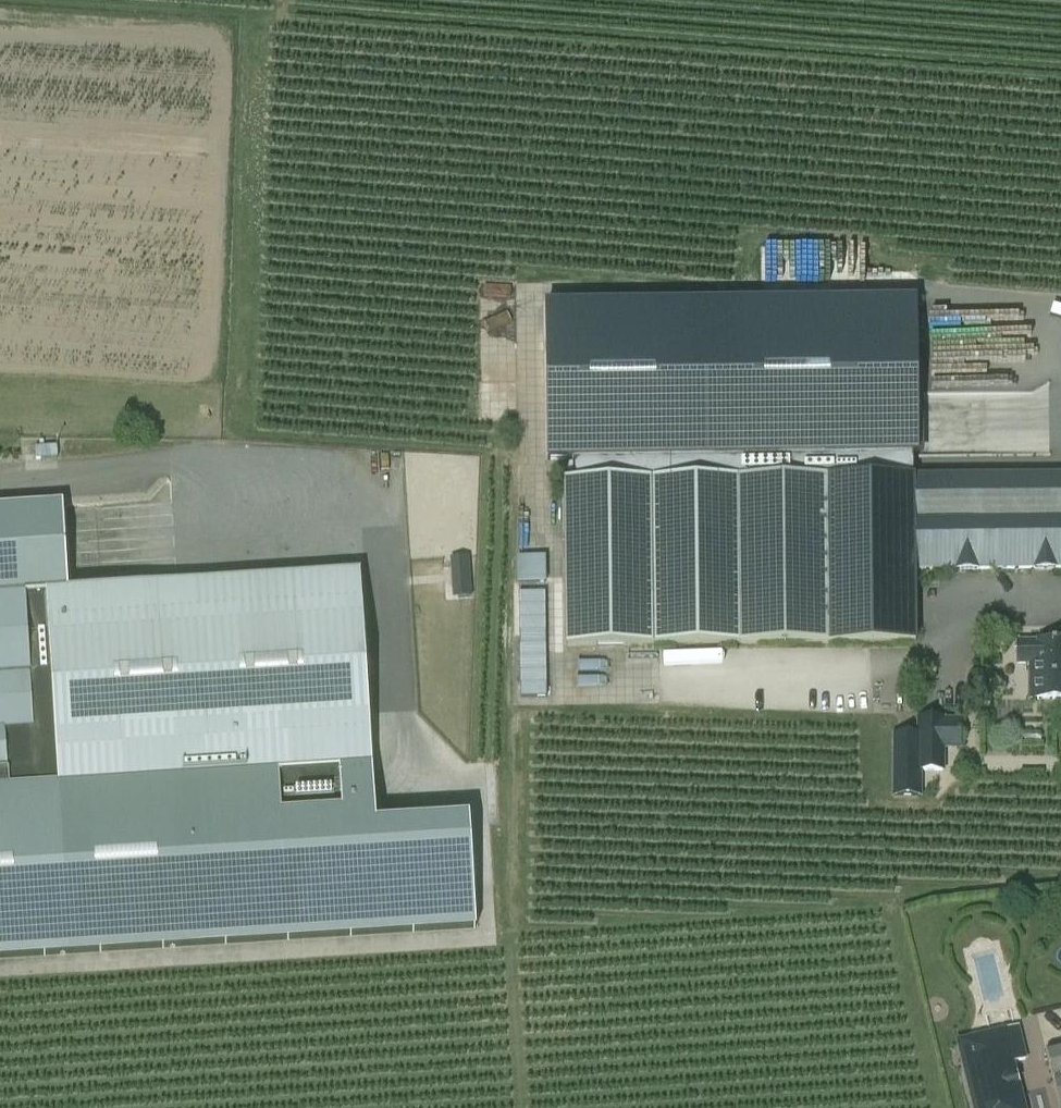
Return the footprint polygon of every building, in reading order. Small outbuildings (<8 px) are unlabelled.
[(545,304),(547,460),(574,460),(575,481),(563,481),(564,579),(565,647),(565,648),(739,646),(917,644),(916,572),(1060,570),(1060,475),(918,477),(916,300),(545,304)] [(58,458),(57,446),(35,447),(36,460),(58,458)] [(281,832),(277,773),(285,773),(372,767),(361,575),(68,593),(65,504),(0,508),(0,958),(463,929),(476,929),(469,820),(287,832),(281,832)] [(545,557),(520,557),(519,557),(519,583),(520,583),(536,583),(545,583),(545,579),(545,557)] [(471,597),(468,559),(454,560),(457,598),(471,597)] [(1036,644),(1018,644),(1018,667),(1028,667),(1028,701),(1060,701),(1060,642),(1036,642),(1036,644)] [(961,719),(946,719),(946,716),(916,715),(916,773),(945,773),(945,751),(961,751),(961,719)] [(971,1040),(975,1056),(977,1070),(964,1073),(973,1107),(1025,1107),(1014,1063),(1024,1059),(1017,1028),(971,1039),(971,1040)] [(1046,1051),(1059,1107),(1060,1107),(1060,1048),(1046,1051)]
